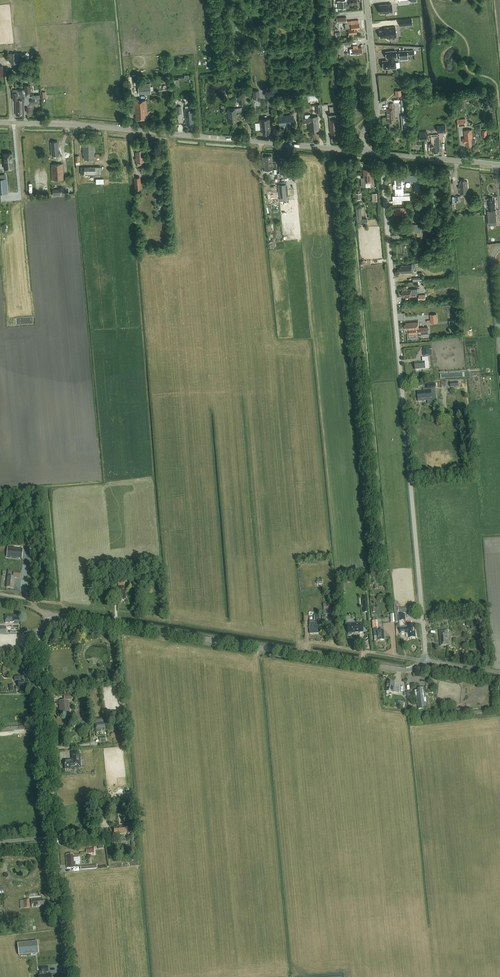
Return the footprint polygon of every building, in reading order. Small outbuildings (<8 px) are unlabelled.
[(357,0),(346,0),(337,1),(337,8),(338,8),(349,7),(349,4),(357,4),(357,0)] [(391,4),(379,5),(380,13),(381,13),(381,14),(383,14),(383,13),(392,12),(391,4)] [(346,23),(344,23),(345,28),(348,28),(348,33),(356,33),(356,29),(359,28),(358,19),(350,20),(346,21),(346,22),(346,23)] [(395,36),(394,24),(384,25),(384,29),(379,29),(380,36),(386,35),(386,37),(395,36)] [(353,48),(349,48),(350,55),(362,53),(361,47),(357,48),(357,45),(353,45),(353,48)] [(383,61),(383,69),(396,68),(395,60),(394,60),(394,57),(396,57),(396,51),(386,52),(386,58),(388,58),(388,60),(383,61)] [(139,94),(151,93),(150,83),(138,84),(139,94)] [(17,113),(17,115),(22,115),(22,113),(23,113),(23,89),(12,90),(12,93),(13,100),(15,100),(15,113),(17,113)] [(136,119),(147,118),(146,100),(133,101),(134,114),(135,114),(136,119)] [(393,109),(395,109),(395,106),(393,106),(393,104),(390,104),(390,107),(389,107),(389,109),(386,109),(387,122),(389,122),(389,123),(394,123),(393,121),(395,121),(393,109)] [(192,108),(184,109),(186,126),(188,126),(188,127),(192,127),(192,125),(194,125),(192,108)] [(235,116),(236,116),(236,108),(227,109),(229,123),(236,122),(235,116)] [(310,117),(310,114),(305,115),(305,117),(302,118),(302,123),(308,122),(309,131),(319,130),(317,116),(310,117)] [(294,129),(293,115),(278,116),(279,126),(287,125),(287,129),(294,129)] [(458,127),(466,126),(465,118),(458,119),(458,127)] [(262,134),(270,133),(269,119),(260,120),(260,130),(262,130),(262,134)] [(337,133),(338,133),(336,120),(329,120),(330,133),(332,133),(332,135),(337,134),(337,133)] [(465,138),(464,138),(464,141),(465,141),(465,144),(467,144),(467,146),(472,145),(472,144),(473,144),(475,144),(476,143),(476,140),(475,139),(473,139),(472,129),(464,130),(465,138)] [(439,135),(431,136),(432,151),(433,151),(433,152),(438,152),(438,151),(440,151),(439,135)] [(52,155),(59,155),(58,141),(50,142),(52,155)] [(86,144),(83,144),(83,155),(84,155),(84,159),(87,159),(88,162),(93,162),(93,159),(94,158),(94,142),(86,142),(86,144)] [(136,162),(143,162),(142,151),(141,152),(141,150),(137,150),(137,152),(135,152),(136,162)] [(13,168),(12,153),(3,154),(5,169),(13,168)] [(265,157),(262,158),(263,162),(264,162),(264,170),(272,170),(271,155),(265,156),(265,157)] [(288,165),(286,165),(286,158),(279,158),(280,173),(288,173),(288,165)] [(51,164),(52,180),(64,179),(63,164),(51,164)] [(363,183),(366,183),(366,187),(370,186),(370,183),(371,183),(371,171),(369,171),(369,169),(364,169),(364,171),(363,171),(363,183)] [(403,177),(394,178),(395,196),(396,196),(396,200),(411,199),(410,195),(404,195),(403,179),(405,179),(405,180),(417,181),(417,176),(405,175),(405,177),(403,177)] [(467,181),(466,181),(466,180),(461,180),(461,182),(459,183),(460,194),(468,194),(467,181)] [(279,184),(280,197),(286,196),(288,196),(287,184),(279,184)] [(268,202),(278,202),(278,192),(268,193),(268,202)] [(497,223),(495,200),(493,200),(493,198),(488,199),(488,200),(487,200),(489,223),(497,223)] [(410,207),(393,209),(394,215),(402,214),(402,217),(408,216),(408,214),(411,214),(410,207)] [(419,211),(418,211),(418,209),(412,209),(413,212),(412,212),(412,214),(411,214),(411,218),(413,218),(413,216),(415,216),(415,215),(419,215),(419,211)] [(403,234),(421,233),(420,224),(402,225),(403,234)] [(411,264),(412,265),(400,266),(400,268),(399,268),(399,272),(401,272),(401,273),(412,272),(412,269),(415,269),(414,266),(424,266),(423,263),(411,264)] [(402,292),(401,292),(401,296),(403,296),(403,297),(412,297),(416,296),(416,294),(417,293),(417,289),(407,290),(407,288),(406,287),(404,287),(403,288),(403,290),(402,290),(402,292)] [(432,322),(440,322),(439,313),(432,313),(432,322)] [(419,333),(429,333),(428,327),(419,328),(418,322),(406,323),(406,324),(404,324),(405,329),(406,329),(406,330),(409,330),(416,329),(419,329),(419,333)] [(425,356),(434,356),(433,346),(425,346),(425,356)] [(421,363),(415,364),(415,370),(425,370),(425,362),(428,362),(428,358),(422,358),(423,362),(421,362),(421,363)] [(436,400),(435,384),(427,384),(427,390),(423,391),(423,392),(417,392),(418,402),(436,400)] [(8,547),(7,557),(22,559),(23,549),(8,547)] [(14,571),(13,577),(7,577),(6,588),(14,588),(15,578),(20,578),(21,572),(14,571)] [(126,599),(125,587),(117,587),(118,599),(119,599),(119,601),(124,601),(124,600),(126,599)] [(375,618),(372,618),(373,628),(374,641),(377,640),(377,641),(384,640),(384,630),(378,631),(377,620),(375,621),(375,618)] [(310,634),(319,634),(318,623),(309,623),(310,634)] [(362,624),(347,625),(348,633),(348,634),(349,635),(350,635),(351,635),(352,635),(353,634),(353,633),(355,633),(355,632),(359,632),(360,633),(363,633),(362,624)] [(409,639),(416,638),(415,625),(407,626),(408,628),(400,629),(401,635),(408,634),(409,639)] [(447,635),(448,634),(448,630),(439,631),(439,635),(440,635),(441,647),(448,646),(447,635)] [(24,689),(30,688),(29,680),(19,681),(20,690),(24,689)] [(395,683),(388,682),(386,692),(394,693),(400,694),(400,687),(396,687),(394,687),(395,683)] [(428,697),(424,697),(425,697),(424,688),(418,689),(418,691),(415,691),(415,695),(416,697),(418,709),(426,708),(425,704),(429,704),(428,697)] [(60,715),(70,714),(69,701),(59,701),(60,715)] [(95,723),(96,730),(106,729),(105,728),(107,728),(106,723),(105,723),(105,722),(104,722),(104,718),(95,719),(95,723)] [(65,761),(66,770),(81,768),(80,754),(73,754),(73,761),(65,761)] [(130,833),(130,831),(128,831),(128,826),(118,827),(118,828),(115,829),(115,834),(120,834),(120,835),(128,834),(128,833),(130,833)] [(87,853),(94,856),(98,850),(95,848),(93,851),(89,849),(87,853)] [(73,854),(66,855),(67,868),(76,868),(75,862),(80,861),(80,857),(75,858),(75,855),(73,856),(73,854)] [(44,906),(46,905),(45,900),(44,900),(43,899),(32,900),(33,908),(44,907),(44,906)] [(21,909),(30,908),(30,900),(20,901),(21,909)] [(39,954),(38,941),(18,943),(19,956),(39,954)] [(51,974),(47,975),(47,972),(48,972),(48,967),(42,967),(41,968),(41,972),(39,972),(40,975),(39,976),(51,976),(51,974)]
